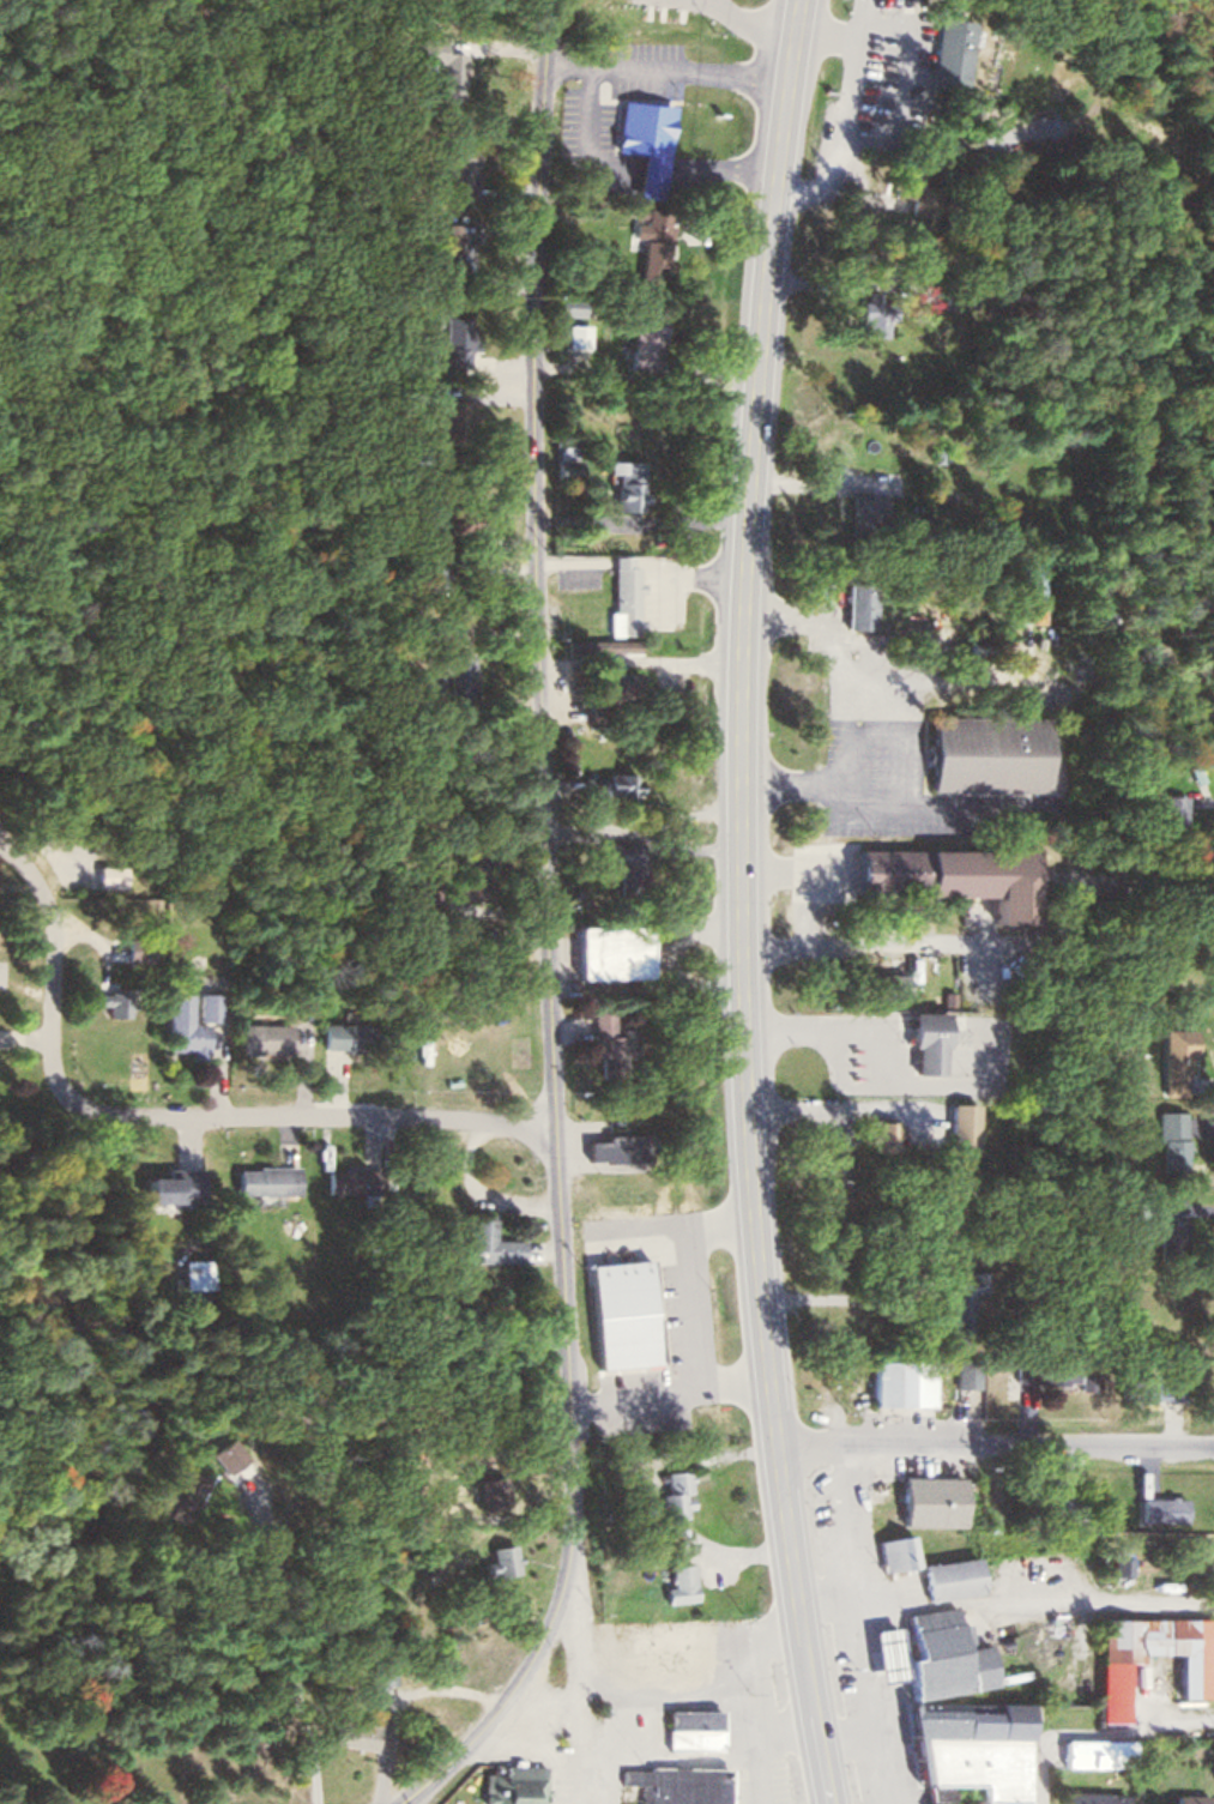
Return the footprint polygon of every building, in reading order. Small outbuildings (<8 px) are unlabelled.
[(932,17),(928,80),(964,82),(968,19),(932,17)] [(669,105),(618,100),(611,162),(631,164),(628,197),(660,200),(669,105)] [(440,208),(470,209),(471,145),(441,145),(440,208)] [(639,239),(638,282),(665,282),(667,224),(632,223),(632,239),(639,239)] [(451,269),(451,231),(439,231),(439,269),(451,269)] [(938,290),(944,311),(971,304),(966,283),(938,290)] [(557,296),(556,315),(582,316),(583,297),(557,296)] [(660,316),(633,314),(629,349),(657,351),(660,316)] [(439,316),(439,344),(418,344),(418,369),(467,368),(467,316),(439,316)] [(561,347),(584,347),(584,324),(561,324),(561,347)] [(471,400),(436,400),(436,436),(471,436),(471,400)] [(576,460),(552,460),(552,480),(576,480),(576,460)] [(610,512),(636,512),(636,461),(610,461),(610,512)] [(886,493),(846,493),(846,529),(886,529),(886,493)] [(608,636),(636,636),(636,564),(627,564),(627,554),(608,554),(608,636)] [(841,628),(871,628),(871,580),(841,580),(841,628)] [(918,608),(919,624),(929,623),(928,608),(918,608)] [(560,640),(560,652),(633,652),(633,640),(560,640)] [(440,694),(467,694),(467,652),(440,652),(440,694)] [(577,722),(607,722),(607,697),(634,697),(634,671),(578,671),(577,722)] [(1040,717),(922,715),(920,789),(1039,791),(1040,717)] [(575,798),(630,798),(630,773),(575,773),(575,798)] [(1185,826),(1185,794),(1157,793),(1157,826),(1185,826)] [(612,887),(638,886),(638,843),(599,844),(599,865),(612,865),(612,887)] [(982,893),(982,920),(1026,920),(1027,848),(852,847),(851,892),(982,893)] [(79,887),(112,887),(112,865),(79,865),(79,887)] [(571,925),(571,977),(642,977),(642,925),(571,925)] [(143,961),(143,941),(115,941),(115,961),(143,961)] [(160,1052),(185,1052),(185,1059),(204,1059),(204,1021),(219,1021),(219,993),(189,993),(160,993),(160,1052)] [(610,1034),(609,1009),(590,1009),(592,1069),(624,1068),(624,1033),(610,1034)] [(902,1071),(935,1070),(934,1009),(901,1010),(902,1071)] [(318,1021),(318,1047),(373,1047),(373,1021),(318,1021)] [(286,1023),(230,1023),(230,1053),(286,1053),(286,1023)] [(1160,1095),(1183,1095),(1183,1072),(1189,1072),(1189,1028),(1159,1028),(1160,1095)] [(941,1149),(968,1149),(968,1101),(941,1101),(941,1149)] [(1182,1172),(1182,1109),(1153,1109),(1153,1172),(1182,1172)] [(890,1119),(866,1119),(866,1150),(890,1150),(890,1119)] [(601,1133),(601,1139),(582,1139),(582,1159),(645,1159),(645,1133),(601,1133)] [(297,1193),(297,1165),(233,1165),(233,1193),(297,1193)] [(202,1168),(142,1169),(142,1201),(202,1200),(202,1168)] [(380,1169),(325,1169),(325,1192),(380,1192),(380,1169)] [(467,1261),(521,1261),(521,1238),(491,1238),(491,1217),(467,1217),(467,1261)] [(977,1388),(977,1356),(950,1356),(950,1388),(977,1388)] [(865,1357),(865,1404),(903,1404),(903,1357),(865,1357)] [(929,1360),(915,1360),(915,1386),(929,1386),(929,1360)] [(1179,1401),(1179,1379),(1121,1378),(1121,1400),(1179,1401)] [(174,1504),(194,1512),(208,1476),(188,1468),(174,1504)] [(690,1516),(688,1469),(660,1469),(662,1517),(690,1516)] [(871,1524),(957,1524),(957,1476),(894,1475),(894,1482),(871,1482),(871,1524)] [(1183,1520),(1183,1496),(1138,1496),(1138,1520),(1183,1520)] [(919,1599),(976,1592),(971,1556),(913,1563),(909,1533),(872,1537),(876,1570),(915,1565),(919,1599)] [(478,1575),(511,1575),(511,1544),(485,1544),(485,1562),(478,1562),(478,1575)] [(664,1602),(692,1600),(690,1562),(663,1563),(664,1602)] [(896,1657),(904,1655),(898,1612),(949,1604),(953,1624),(964,1623),(967,1643),(982,1641),(989,1684),(902,1699),(899,1678),(896,1657)] [(1213,1697),(1213,1617),(1097,1617),(1097,1721),(1118,1721),(1118,1661),(1138,1661),(1138,1653),(1176,1653),(1176,1697),(1213,1697)] [(899,1678),(896,1657),(890,1624),(864,1628),(874,1682),(899,1678)] [(718,1708),(661,1708),(661,1749),(718,1749),(718,1708)] [(1132,1765),(1132,1739),(1062,1738),(1061,1764),(1132,1765)] [(482,1763),(482,1803),(541,1803),(542,1764),(482,1763)] [(726,1767),(618,1765),(618,1783),(636,1783),(636,1803),(725,1803),(726,1767)] [(1126,1793),(1074,1793),(1074,1803),(1126,1803),(1126,1793)] [(1172,1793),(1172,1803),(1206,1803),(1206,1793),(1172,1793)]
